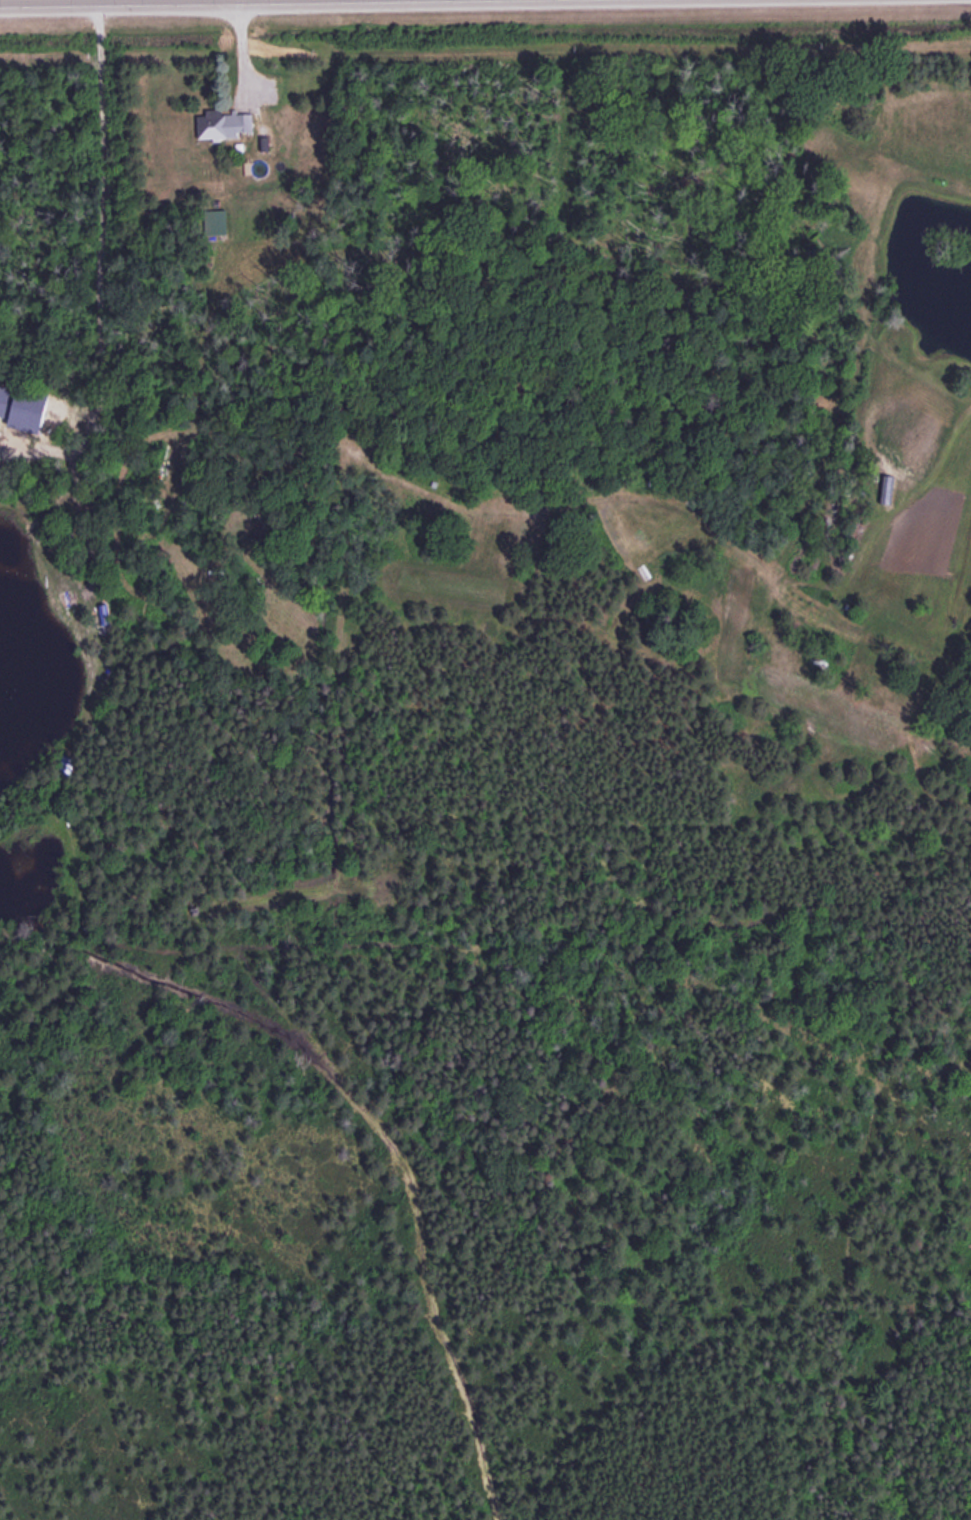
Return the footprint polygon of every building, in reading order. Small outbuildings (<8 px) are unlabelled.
[(251,109),(195,111),(196,136),(252,135),(251,109)]
